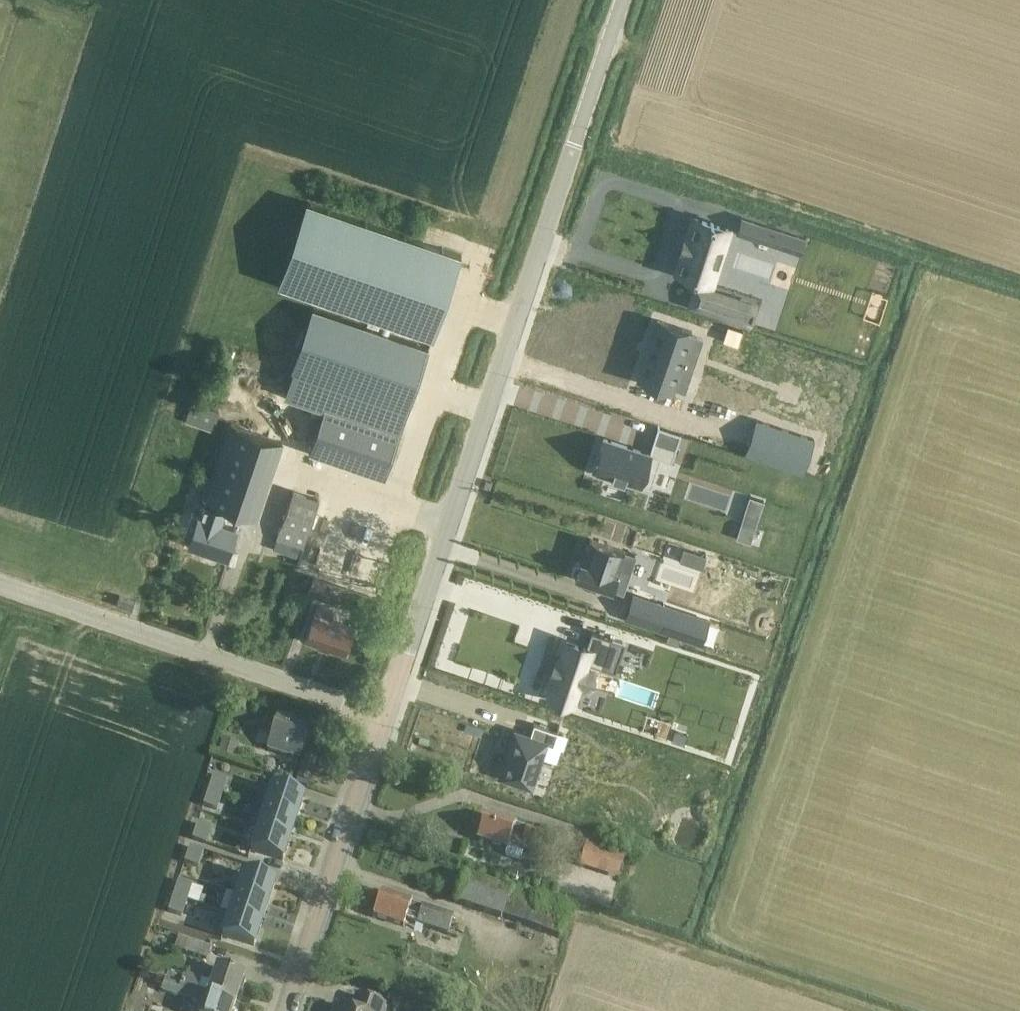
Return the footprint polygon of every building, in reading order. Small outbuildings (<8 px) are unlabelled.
[(306,201),(277,283),(433,337),(461,255),(306,201)] [(692,213),(672,274),(695,281),(686,307),(750,328),(758,303),(714,288),(734,227),(692,213)] [(805,238),(742,217),(736,234),(800,254),(805,238)] [(293,369),(284,396),(323,410),(399,435),(408,409),(429,348),(410,342),(314,308),(293,369)] [(568,369),(568,370),(587,376),(593,378),(600,355),(612,359),(609,365),(641,376),(650,350),(601,333),(582,327),(575,349),(577,350),(571,370),(568,369)] [(696,339),(660,327),(641,384),(677,396),(678,393),(686,396),(690,383),(683,381),(696,339)] [(219,412),(192,402),(185,421),(212,431),(219,412)] [(323,410),(309,451),(366,470),(385,477),(399,435),(323,410)] [(774,464),(803,474),(814,439),(785,429),(756,420),(745,455),(774,464)] [(199,514),(195,525),(189,544),(226,557),(236,527),(222,523),(228,508),(257,518),(283,443),(228,425),(211,475),(203,472),(197,488),(206,492),(203,500),(206,501),(201,515),(199,514)] [(672,463),(677,447),(654,440),(649,454),(604,439),(594,470),(612,476),(611,478),(624,483),(625,480),(651,489),(661,459),(672,463)] [(304,547),(320,500),(294,491),(278,537),(304,547)] [(626,551),(609,546),(590,539),(583,561),(580,560),(575,576),(613,589),(626,551)] [(313,576),(309,588),(322,593),(326,580),(313,576)] [(633,593),(624,619),(669,635),(667,640),(678,644),(680,638),(702,646),(711,619),(633,593)] [(117,603),(116,605),(131,610),(132,610),(135,601),(120,596),(117,603)] [(314,615),(305,640),(345,654),(354,628),(330,620),(333,612),(317,606),(315,615),(314,615)] [(555,678),(549,695),(573,703),(579,686),(583,687),(588,689),(594,670),(589,669),(591,664),(602,668),(616,672),(621,657),(626,643),(613,638),(592,631),(586,648),(567,642),(561,659),(559,659),(553,677),(555,678)] [(292,750),(301,754),(310,728),(278,717),(267,749),(290,756),(292,750)] [(530,738),(514,733),(499,781),(531,791),(546,744),(552,746),(556,733),(554,732),(534,726),(530,738)] [(687,734),(675,731),(672,741),(684,745),(687,734)] [(222,739),(218,754),(234,759),(239,744),(222,739)] [(305,754),(295,783),(307,787),(309,782),(317,758),(305,754)] [(214,774),(209,790),(223,794),(228,779),(214,774)] [(304,798),(285,791),(271,787),(264,808),(297,819),(304,798)] [(218,809),(223,794),(209,790),(204,805),(218,809)] [(297,819),(264,808),(257,829),(290,840),(297,819)] [(477,839),(496,845),(507,848),(505,855),(521,860),(524,849),(538,854),(544,834),(485,815),(477,839)] [(197,823),(193,839),(206,843),(211,827),(197,823)] [(290,840),(257,829),(250,850),(283,860),(290,840)] [(580,867),(619,879),(626,852),(589,840),(580,867)] [(204,851),(190,847),(185,863),(199,867),(204,851)] [(236,894),(268,905),(275,883),(243,872),(236,894)] [(569,911),(562,908),(466,872),(456,903),(502,919),(503,917),(551,936),(560,939),(569,911)] [(179,881),(174,896),(187,900),(192,885),(179,881)] [(373,916),(392,922),(403,926),(406,918),(418,921),(417,923),(448,933),(454,916),(381,891),(373,916)] [(229,915),(261,926),(268,905),(236,894),(229,915)] [(183,915),(187,900),(174,896),(170,911),(183,915)] [(222,935),(235,940),(254,946),(261,926),(229,915),(222,935)] [(179,937),(175,949),(208,959),(211,947),(179,937)] [(207,992),(236,1002),(244,976),(216,967),(207,992)] [(181,983),(196,989),(200,979),(184,974),(181,983)] [(236,1002),(207,992),(196,989),(181,983),(166,978),(163,990),(183,996),(184,995),(193,998),(194,997),(198,999),(194,1010),(233,1010),(236,1002)] [(384,1005),(375,1002),(356,996),(352,1010),(340,1006),(339,1010),(382,1010),(384,1005)] [(128,1010),(150,1010),(152,1004),(133,997),(128,1010)]
